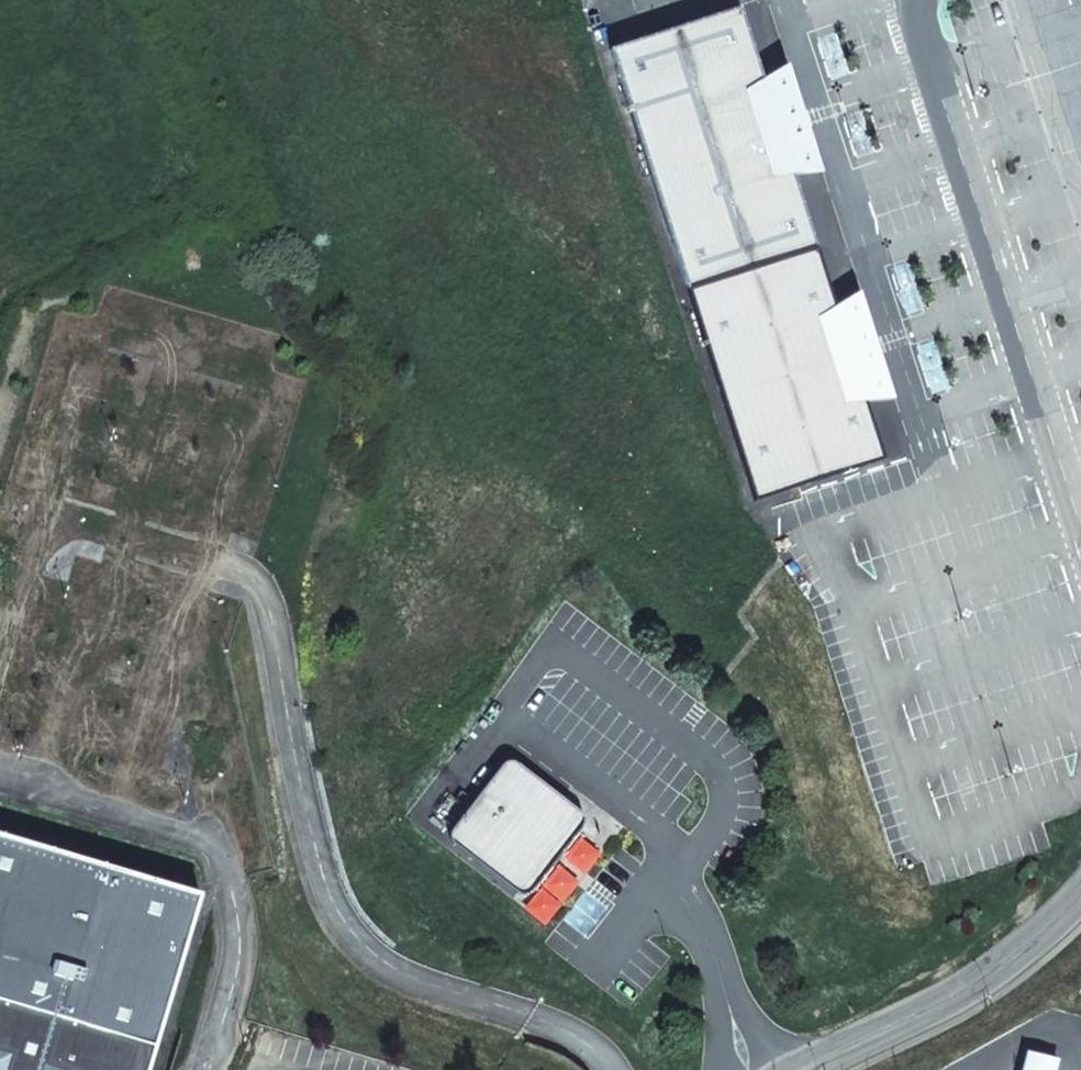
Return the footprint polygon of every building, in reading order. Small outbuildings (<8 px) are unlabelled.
[(741,9),(612,51),(757,502),(887,460),(741,9)] [(579,814),(514,763),(507,761),(502,764),(452,828),(449,836),(451,844),(513,892),(524,896),(534,891),(580,830),(583,821),(579,814)] [(199,891),(0,831),(0,1069),(145,1069),(199,891)] [(1059,1060),(1027,1052),(1023,1069),(1057,1069),(1059,1060)]
